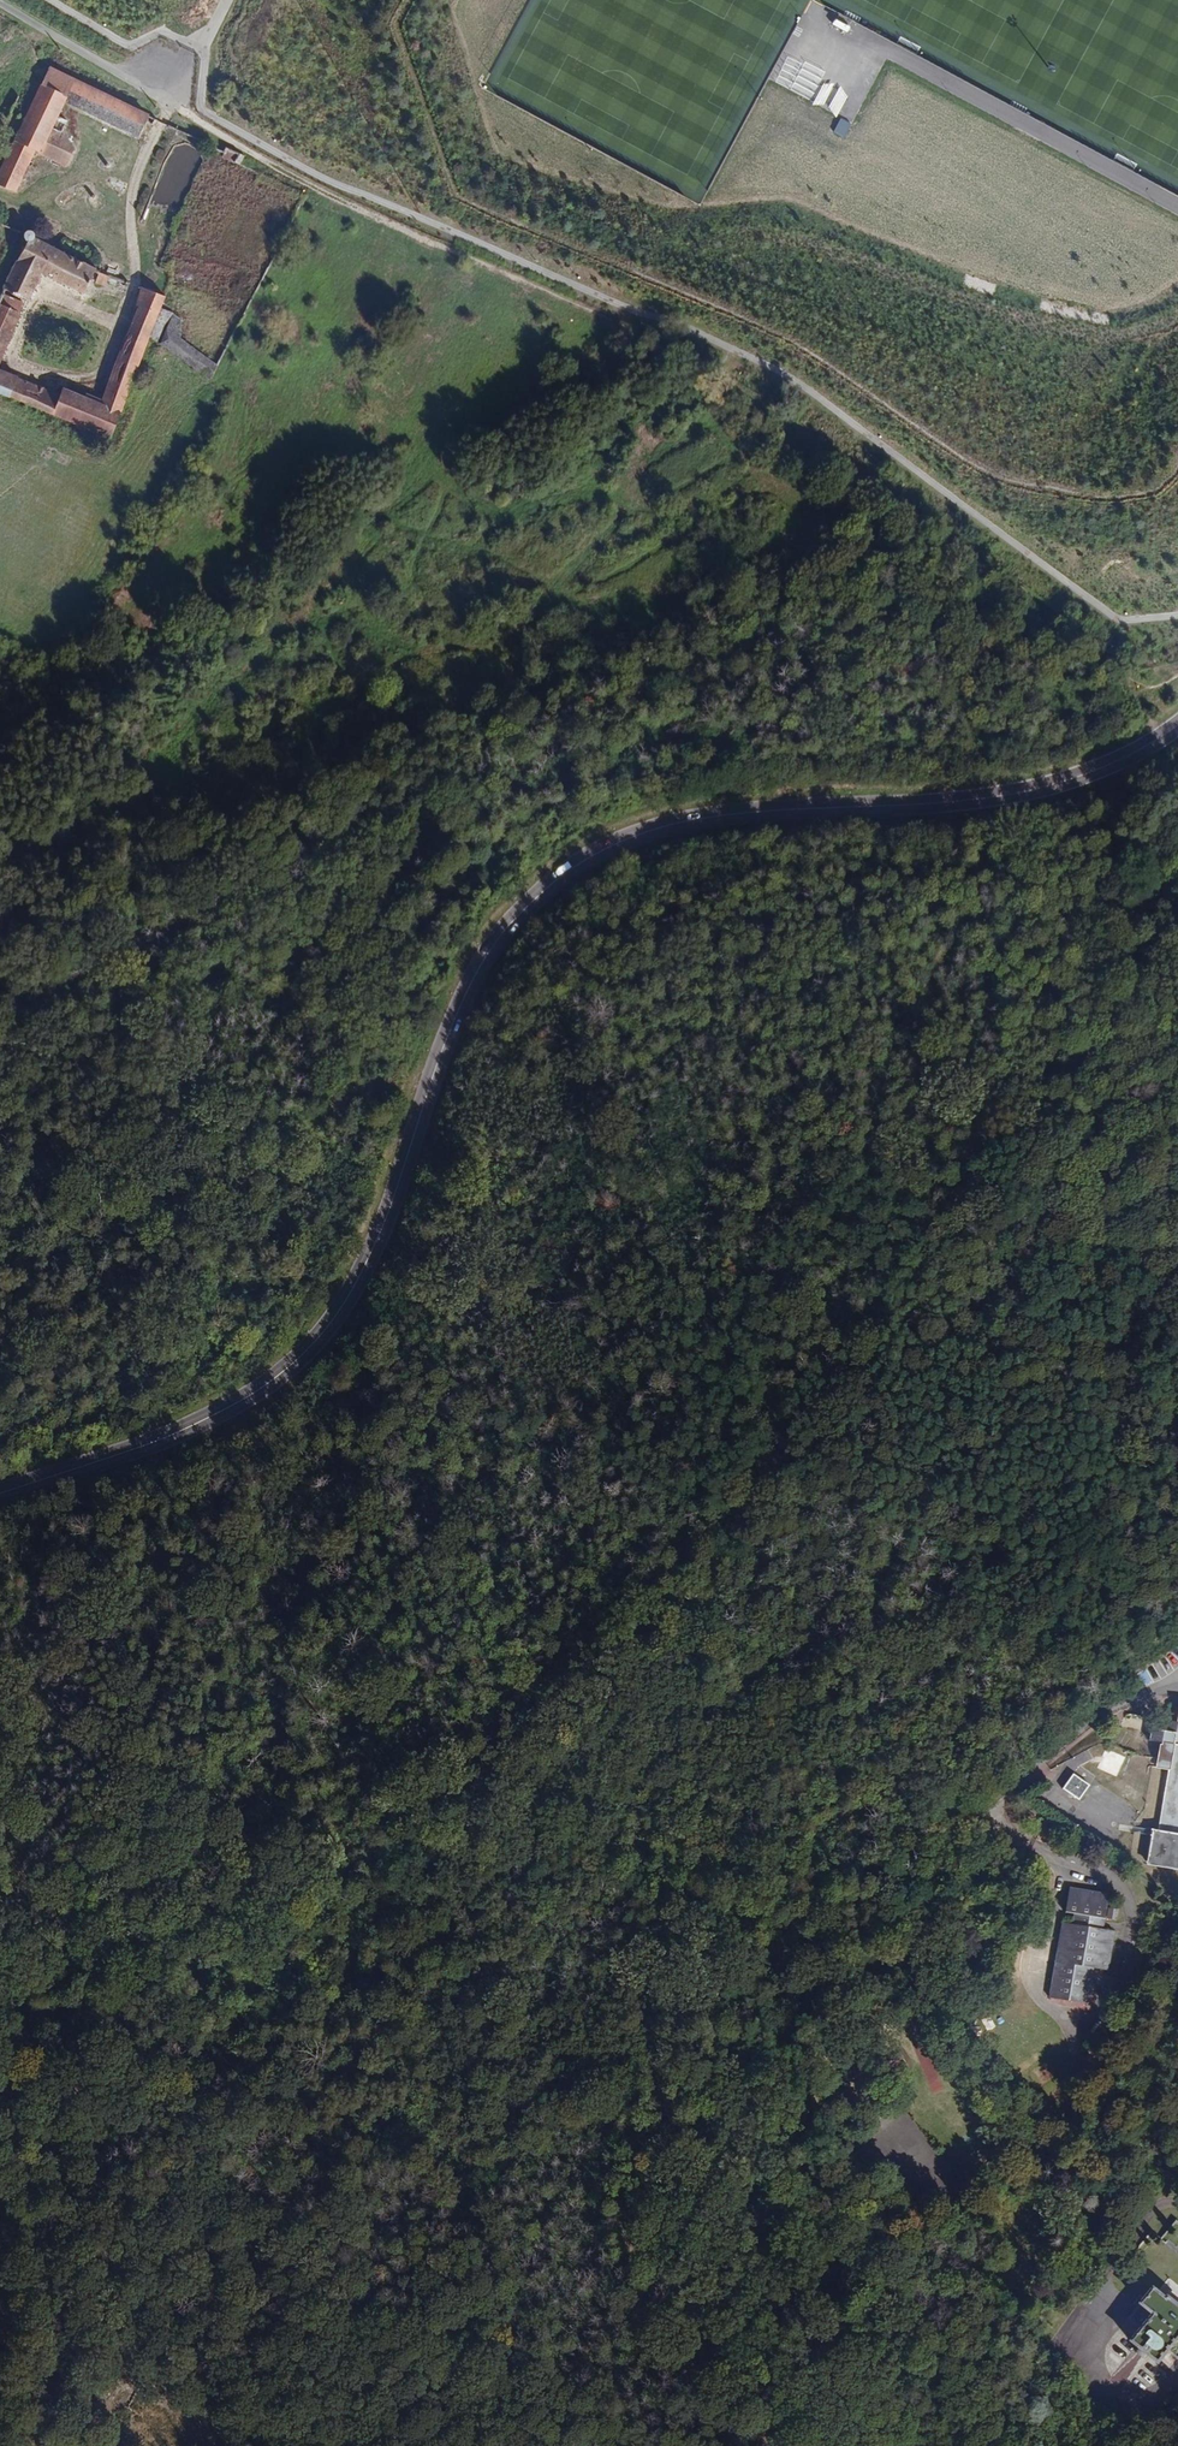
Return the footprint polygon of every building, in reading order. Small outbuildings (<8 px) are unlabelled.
[(0,171),(0,183),(15,190),(35,150),(41,153),(53,130),(61,133),(68,119),(60,115),(68,99),(139,135),(149,115),(51,67),(0,171)] [(850,113),(844,118),(852,128),(858,123),(850,113)] [(96,264),(32,236),(9,288),(16,290),(15,292),(25,296),(25,294),(33,297),(46,269),(85,288),(87,283),(91,284),(95,275),(92,274),(96,264)] [(7,292),(0,309),(0,389),(109,434),(151,335),(167,295),(144,285),(137,302),(142,304),(106,399),(70,385),(66,393),(1,367),(27,301),(7,292)] [(210,379),(220,365),(176,334),(185,321),(167,309),(157,323),(167,330),(158,343),(210,379)] [(73,435),(82,438),(86,428),(77,425),(73,435)] [(1152,1730),(1150,1742),(1161,1744),(1156,1769),(1169,1771),(1159,1831),(1152,1830),(1147,1862),(1177,1867),(1177,1720),(1176,1734),(1164,1732),(1165,1729),(1158,1727),(1158,1731),(1152,1730)] [(1088,2006),(1094,1975),(1105,1977),(1113,1932),(1101,1930),(1107,1896),(1070,1889),(1066,1914),(1075,1916),(1074,1925),(1064,1923),(1051,1999),(1088,2006)] [(1177,2358),(1177,2307),(1166,2297),(1164,2300),(1151,2289),(1138,2305),(1140,2307),(1130,2320),(1140,2328),(1130,2341),(1156,2362),(1166,2350),(1177,2359),(1177,2358)] [(1133,2350),(1123,2367),(1133,2373),(1143,2355),(1133,2350)]
